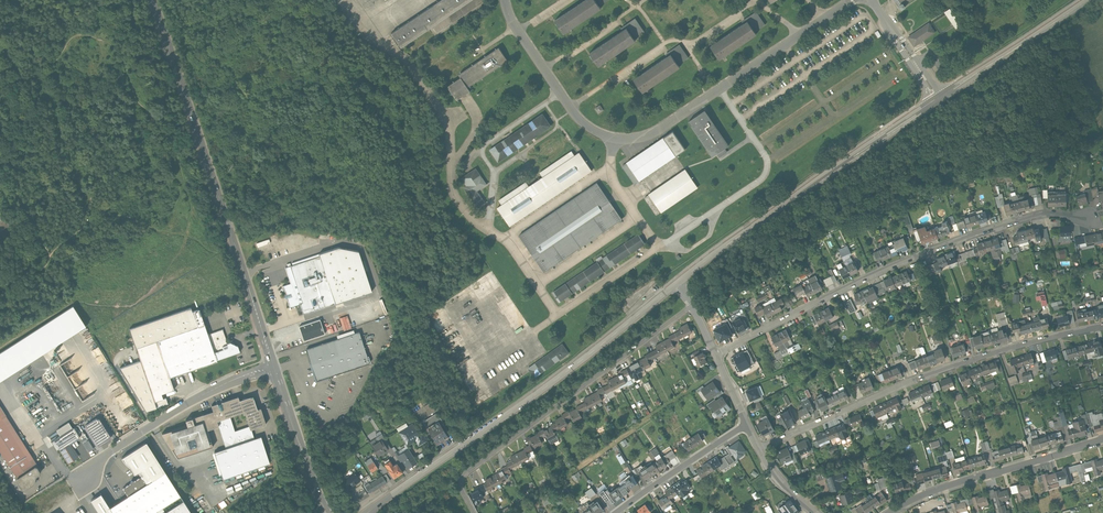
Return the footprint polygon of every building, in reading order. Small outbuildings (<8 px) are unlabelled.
[(391,35),(401,49),(433,27),(437,33),(484,1),(483,0),(442,0),(391,35)] [(555,21),(564,34),(601,9),(599,6),(608,0),(586,0),(555,21)] [(899,6),(898,6),(900,9),(904,7),(904,6),(906,5),(906,4),(911,0),(895,0),(899,6)] [(754,32),(764,25),(756,12),(746,19),(747,22),(710,47),(719,60),(756,35),(754,32)] [(625,25),(627,29),(590,53),(599,66),(636,41),(634,38),(644,32),(635,19),(625,25)] [(934,33),(928,24),(911,36),(914,41),(913,42),(916,46),(934,33)] [(669,52),(671,55),(634,80),(643,93),(680,68),(678,65),(689,58),(680,45),(669,52)] [(508,62),(499,49),(459,75),(462,79),(448,88),(457,101),(471,92),(468,89),(508,62)] [(728,146),(705,111),(689,122),(713,157),(717,154),(719,157),(727,152),(724,149),(728,146)] [(550,127),(542,115),(491,151),(499,163),(550,127)] [(676,156),(664,138),(627,163),(622,166),(634,184),(639,180),(639,181),(676,156)] [(502,205),(497,208),(510,226),(592,171),(579,152),(575,155),(572,151),(549,167),(552,171),(529,186),(526,182),(499,201),(502,205)] [(487,185),(476,169),(463,179),(468,186),(465,188),(478,209),(485,204),(477,192),(487,185)] [(698,188),(685,170),(649,195),(644,198),(656,215),(661,212),(661,213),(698,188)] [(622,220),(597,183),(519,236),(544,272),(622,220)] [(1037,188),(1028,189),(1030,197),(1034,196),(1034,198),(1041,197),(1040,194),(1039,195),(1037,188)] [(1084,191),(1084,193),(1085,193),(1087,202),(1094,200),(1093,198),(1091,192),(1090,189),(1084,191)] [(1065,191),(1056,192),(1057,206),(1066,205),(1066,202),(1066,194),(1065,191)] [(1056,192),(1048,192),(1048,197),(1048,206),(1057,206),(1056,192)] [(1076,196),(1078,206),(1083,204),(1088,203),(1087,202),(1085,193),(1084,193),(1084,194),(1077,196),(1076,196)] [(1010,203),(1013,213),(1022,211),(1019,202),(1018,196),(1009,198),(1010,203)] [(1041,197),(1034,198),(1035,206),(1042,204),(1041,197)] [(1019,202),(1022,211),(1030,208),(1034,207),(1033,203),(1029,204),(1028,200),(1024,201),(1020,202),(1019,202)] [(1010,203),(1004,204),(1004,205),(1004,206),(1006,215),(1013,213),(1010,203)] [(976,215),(979,223),(987,220),(991,219),(990,215),(986,217),(985,212),(976,215)] [(968,216),(963,217),(967,228),(971,226),(979,223),(976,215),(968,217),(968,216)] [(943,226),(935,229),(938,237),(946,235),(946,234),(950,233),(949,230),(950,229),(947,221),(942,223),(943,226)] [(963,221),(956,224),(958,229),(965,227),(963,221)] [(922,243),(938,237),(935,229),(934,226),(926,228),(925,225),(917,228),(922,243)] [(1069,226),(1060,226),(1060,230),(1052,231),(1052,237),(1058,237),(1058,240),(1059,239),(1060,241),(1070,241),(1070,235),(1069,226)] [(922,243),(917,228),(914,229),(919,244),(922,243)] [(1034,230),(1034,228),(1025,230),(1028,239),(1036,237),(1037,240),(1041,239),(1039,230),(1039,229),(1034,230)] [(1039,230),(1041,239),(1048,237),(1046,229),(1039,230)] [(1029,246),(1028,239),(1025,230),(1017,233),(1018,238),(1014,239),(1016,247),(1019,246),(1020,248),(1029,246)] [(1093,235),(1095,244),(1102,242),(1102,243),(1102,233),(1093,235)] [(645,244),(638,235),(552,293),(559,303),(645,244)] [(1093,235),(1084,237),(1086,243),(1086,246),(1087,246),(1095,244),(1093,235)] [(261,252),(273,247),(270,238),(257,243),(261,252)] [(894,244),(896,250),(901,248),(903,251),(908,249),(903,238),(901,239),(894,242),(895,244),(894,244)] [(985,242),(987,251),(992,250),(993,252),(992,253),(994,259),(1002,256),(1000,250),(997,251),(997,249),(1001,247),(1001,246),(1003,245),(1001,240),(999,241),(998,238),(985,242)] [(1001,240),(1003,245),(1001,246),(1001,247),(1002,251),(1005,250),(1006,253),(1010,251),(1009,249),(1006,239),(1001,240)] [(985,242),(977,245),(978,248),(974,250),(976,256),(980,254),(980,253),(987,251),(985,242)] [(886,247),(890,257),(898,253),(896,250),(894,244),(886,247)] [(1019,246),(1009,249),(1010,251),(1013,259),(1019,257),(1018,253),(1021,253),(1020,248),(1019,246)] [(851,254),(847,247),(845,248),(838,251),(843,261),(849,258),(848,255),(851,254)] [(886,247),(873,253),(876,258),(880,256),(882,260),(890,257),(886,247)] [(319,257),(335,304),(372,292),(358,251),(338,248),(319,254),(319,257)] [(976,256),(974,250),(966,252),(968,258),(976,256)] [(966,252),(959,255),(961,261),(968,258),(966,252)] [(945,256),(948,264),(956,261),(957,262),(961,261),(959,255),(955,256),(953,253),(945,256)] [(945,256),(937,259),(938,262),(934,264),(936,270),(937,272),(942,271),(940,267),(948,264),(945,256)] [(319,257),(285,268),(290,284),(282,286),(285,295),(284,298),(286,299),(286,298),(289,307),(300,304),(303,314),(335,304),(319,257)] [(856,265),(854,262),(852,263),(849,258),(843,261),(846,265),(850,274),(857,271),(855,265),(856,265)] [(839,269),(846,265),(843,261),(836,265),(839,269)] [(936,270),(934,264),(927,266),(929,272),(936,270)] [(843,278),(850,274),(846,265),(839,269),(839,270),(837,271),(838,274),(840,273),(843,278)] [(907,271),(899,274),(903,283),(911,280),(907,271)] [(895,286),(903,283),(899,274),(885,281),(888,288),(889,291),(896,288),(895,286)] [(818,280),(815,275),(808,279),(815,292),(822,288),(819,283),(822,282),(820,278),(818,280)] [(833,283),(830,276),(823,280),(826,286),(833,283)] [(815,292),(808,279),(802,282),(803,284),(804,286),(803,287),(806,293),(807,296),(815,292)] [(884,290),(881,282),(874,286),(878,295),(885,292),(884,290)] [(798,297),(806,293),(803,287),(804,286),(803,284),(793,288),(798,297)] [(771,290),(764,293),(767,297),(776,292),(774,287),(771,289),(771,290)] [(870,288),(869,287),(862,291),(866,300),(868,304),(879,299),(873,287),(870,288)] [(866,300),(862,291),(854,295),(857,299),(855,300),(857,304),(860,303),(861,305),(865,303),(864,301),(866,300)] [(767,297),(764,293),(756,297),(758,302),(767,297)] [(1044,295),(1036,297),(1037,300),(1041,299),(1042,303),(1040,304),(1040,306),(1046,305),(1044,295)] [(770,304),(774,313),(782,309),(780,305),(783,303),(781,298),(770,304)] [(855,308),(850,299),(843,302),(848,311),(855,308)] [(1061,301),(1050,303),(1051,307),(1052,307),(1053,311),(1063,309),(1061,301)] [(761,304),(754,307),(758,315),(764,312),(767,316),(774,313),(770,304),(763,307),(761,304)] [(1094,319),(1102,317),(1102,307),(1102,305),(1098,306),(1098,309),(1092,310),(1094,319)] [(129,329),(140,361),(120,368),(146,411),(156,408),(154,402),(163,399),(162,394),(174,390),(170,378),(217,361),(217,360),(208,334),(199,309),(192,312),(191,308),(129,329)] [(831,313),(829,308),(821,311),(826,320),(834,316),(832,312),(831,313)] [(1082,310),(1076,312),(1078,322),(1094,319),(1092,310),(1083,312),(1082,310)] [(818,324),(826,320),(821,311),(814,315),(816,320),(815,320),(816,323),(818,322),(818,324)] [(1068,315),(1070,324),(1075,322),(1072,312),(1067,313),(1068,315)] [(1005,313),(996,316),(999,326),(1008,323),(1005,313)] [(1068,315),(1057,318),(1059,327),(1070,324),(1068,315)] [(735,321),(733,322),(738,332),(742,330),(742,331),(744,330),(743,329),(747,327),(745,323),(742,317),(740,318),(738,318),(736,319),(735,321)] [(1035,322),(1029,323),(1032,331),(1042,329),(1040,320),(1039,317),(1034,318),(1035,322)] [(320,320),(299,326),(304,341),(325,334),(320,320)] [(840,327),(839,327),(841,331),(845,329),(841,320),(837,322),(840,327)] [(1032,331),(1029,323),(1024,324),(1023,321),(1011,324),(1013,331),(1020,329),(1021,334),(1032,331)] [(837,322),(829,326),(831,331),(839,327),(840,327),(837,322)] [(680,331),(684,336),(684,337),(692,333),(687,324),(679,329),(680,331)] [(726,324),(713,330),(719,341),(732,335),(729,329),(726,324)] [(223,329),(208,334),(217,360),(240,352),(238,346),(230,342),(227,343),(223,329)] [(790,338),(786,329),(778,333),(786,348),(789,346),(786,340),(790,338)] [(990,335),(993,344),(1008,339),(1006,333),(1003,334),(1002,330),(997,331),(998,333),(990,335)] [(678,340),(684,336),(680,331),(675,334),(678,340)] [(359,332),(307,349),(317,381),(369,364),(359,332)] [(981,334),(984,346),(985,346),(993,344),(990,335),(989,332),(981,334)] [(786,348),(778,333),(771,337),(774,342),(772,342),(774,344),(775,344),(776,346),(777,345),(780,350),(786,348)] [(672,343),(678,340),(675,334),(669,337),(670,339),(672,343)] [(932,337),(934,344),(942,341),(939,334),(932,337)] [(974,337),(973,337),(975,346),(976,348),(984,346),(981,334),(974,336),(974,337)] [(663,343),(667,350),(675,347),(672,343),(670,339),(663,343)] [(1092,342),(1094,351),(1096,356),(1102,354),(1100,344),(1099,340),(1096,341),(1095,340),(1093,341),(1092,342)] [(1082,345),(1084,354),(1094,351),(1092,342),(1082,345)] [(657,349),(660,354),(667,350),(663,343),(656,346),(657,349)] [(968,347),(965,348),(963,343),(950,348),(953,356),(958,354),(958,355),(966,352),(966,351),(969,350),(968,347)] [(569,353),(562,344),(528,368),(534,377),(569,353)] [(793,345),(790,347),(789,346),(786,348),(789,354),(796,350),(793,345)] [(1072,348),(1066,350),(1069,359),(1075,358),(1074,357),(1084,354),(1082,345),(1072,348)] [(930,365),(927,356),(923,347),(919,348),(923,358),(919,359),(919,360),(915,361),(918,368),(918,369),(921,367),(921,368),(930,365)] [(789,354),(786,348),(780,350),(783,357),(789,354)] [(652,352),(655,358),(661,355),(660,354),(657,349),(652,352)] [(941,349),(934,351),(935,353),(938,362),(945,359),(941,349)] [(1055,349),(1044,353),(1046,361),(1057,357),(1055,349)] [(754,364),(747,350),(730,358),(738,373),(754,364)] [(783,357),(780,350),(773,353),(777,360),(783,357)] [(649,361),(655,358),(652,352),(646,356),(647,357),(649,361)] [(700,353),(694,356),(698,365),(699,364),(699,365),(700,366),(700,367),(701,367),(702,367),(703,366),(703,365),(703,364),(706,362),(704,357),(705,357),(705,356),(706,356),(706,355),(705,355),(705,354),(704,354),(703,354),(701,355),(700,353)] [(938,362),(935,353),(927,356),(930,365),(938,362)] [(1020,357),(1023,365),(1029,363),(1030,366),(1034,364),(1033,362),(1030,353),(1020,357)] [(61,363),(81,399),(93,392),(83,373),(80,375),(77,370),(79,369),(73,356),(61,363)] [(640,361),(644,369),(651,365),(649,361),(647,357),(640,361)] [(1020,357),(1010,360),(1013,369),(1014,373),(1019,372),(1017,367),(1023,365),(1020,357)] [(636,372),(637,373),(644,369),(640,361),(632,365),(634,368),(636,372)] [(918,368),(915,361),(908,363),(911,371),(918,368)] [(978,368),(981,376),(991,372),(992,375),(999,373),(996,367),(996,366),(995,363),(994,361),(978,368)] [(890,370),(894,378),(902,375),(902,374),(905,373),(902,367),(901,366),(890,370)] [(634,374),(636,372),(634,368),(628,371),(630,375),(631,377),(634,375),(634,374)] [(967,372),(971,380),(981,376),(978,368),(967,372)] [(624,378),(630,375),(628,371),(627,369),(621,372),(622,374),(624,378)] [(894,378),(890,370),(879,375),(882,382),(885,381),(886,382),(894,378)] [(971,380),(967,372),(959,375),(963,385),(972,382),(971,380)] [(615,378),(619,386),(626,382),(624,378),(622,374),(615,378)] [(871,383),(872,386),(876,384),(872,376),(865,379),(866,381),(868,385),(871,383)] [(1019,384),(1016,376),(1008,379),(1011,387),(1019,384)] [(954,385),(950,377),(940,381),(943,389),(954,385)] [(612,390),(619,386),(615,378),(608,382),(609,385),(612,390)] [(868,385),(866,381),(858,384),(861,392),(870,389),(869,388),(873,387),(872,386),(871,383),(868,385)] [(938,382),(931,384),(934,392),(941,389),(938,382)] [(719,392),(713,383),(704,388),(701,390),(707,399),(716,394),(719,392)] [(612,391),(612,390),(609,385),(603,388),(606,393),(612,391)] [(929,385),(919,389),(922,397),(932,393),(929,385)] [(606,393),(603,388),(603,387),(598,390),(598,392),(601,396),(606,393)] [(760,396),(757,387),(746,391),(750,400),(753,399),(760,396)] [(922,397),(919,389),(909,394),(912,402),(922,397)] [(701,390),(698,393),(704,402),(707,399),(701,390)] [(848,397),(845,390),(834,396),(837,403),(837,404),(848,398),(848,397)] [(591,395),(595,404),(603,400),(601,396),(598,392),(591,395)] [(962,399),(960,393),(953,396),(955,402),(962,399)] [(588,407),(595,404),(591,395),(584,399),(585,402),(588,407)] [(837,403),(834,396),(833,395),(826,399),(824,396),(817,400),(821,409),(822,410),(829,407),(837,403)] [(254,439),(251,430),(266,425),(261,409),(257,410),(255,403),(253,396),(246,398),(239,401),(238,397),(211,405),(213,411),(203,415),(208,430),(218,426),(226,449),(254,439)] [(976,402),(974,396),(967,399),(970,405),(976,402)] [(163,399),(154,402),(156,408),(168,404),(166,398),(163,399)] [(729,408),(722,398),(717,402),(711,406),(712,406),(719,416),(720,416),(723,415),(723,413),(722,412),(729,408)] [(883,404),(886,412),(895,408),(897,412),(902,409),(897,398),(883,404)] [(711,406),(717,402),(715,399),(707,405),(709,408),(712,406),(711,406)] [(813,409),(809,400),(799,405),(801,409),(798,411),(802,419),(811,415),(810,414),(814,412),(812,409),(813,409)] [(430,402),(424,406),(429,415),(435,411),(430,402)] [(588,407),(585,402),(579,406),(582,411),(588,408),(588,407)] [(762,408),(759,402),(751,406),(754,412),(762,408)] [(883,404),(873,409),(874,411),(876,416),(876,417),(886,412),(883,404)] [(577,409),(569,413),(572,417),(574,421),(582,417),(580,413),(577,409)] [(1056,426),(1056,427),(1069,424),(1065,409),(1060,411),(1061,416),(1057,417),(1058,419),(1050,421),(1052,427),(1056,426)] [(796,423),(789,410),(781,414),(782,417),(787,427),(796,423)] [(17,477),(35,466),(0,411),(0,450),(17,477)] [(427,429),(439,422),(440,425),(443,423),(437,413),(423,422),(427,429)] [(863,422),(860,414),(850,418),(850,419),(853,426),(863,422)] [(208,430),(203,415),(185,420),(187,425),(162,434),(177,458),(213,447),(208,430)] [(560,428),(568,424),(566,420),(564,416),(556,420),(557,423),(560,428)] [(787,427),(782,417),(777,420),(782,430),(787,427)] [(895,421),(893,418),(886,422),(888,428),(892,427),(891,423),(895,421)] [(111,437),(100,420),(96,419),(85,426),(98,446),(111,437)] [(774,430),(768,419),(758,424),(764,436),(774,430)] [(847,428),(853,426),(850,419),(844,421),(847,428)] [(1076,428),(1078,435),(1078,436),(1079,437),(1087,434),(1084,425),(1083,420),(1082,420),(1073,423),(1074,428),(1076,428)] [(440,425),(439,422),(427,429),(437,445),(445,440),(447,440),(448,438),(449,438),(440,425)] [(844,424),(836,427),(839,435),(840,439),(849,436),(844,424)] [(427,441),(423,434),(420,436),(414,426),(409,429),(408,427),(399,432),(407,446),(416,441),(419,445),(427,441)] [(551,444),(559,440),(554,431),(552,427),(544,431),(546,436),(551,444)] [(826,432),(829,440),(839,435),(836,427),(826,432)] [(54,440),(60,449),(69,443),(78,437),(73,428),(54,440)] [(1078,436),(1078,435),(1076,428),(1074,428),(1067,430),(1070,438),(1078,436)] [(829,440),(826,432),(816,436),(817,439),(819,444),(829,440)] [(1060,432),(1046,436),(1048,444),(1056,442),(1057,443),(1064,441),(1062,435),(1061,435),(1060,432)] [(691,438),(696,446),(703,441),(702,439),(700,436),(698,433),(691,438)] [(1037,434),(1031,436),(1032,440),(1031,441),(1034,450),(1041,448),(1041,447),(1048,444),(1046,436),(1038,439),(1037,434)] [(533,443),(535,447),(542,443),(540,439),(538,435),(530,439),(533,443)] [(254,439),(226,449),(214,452),(223,480),(270,465),(269,462),(270,461),(269,460),(266,452),(266,451),(265,450),(262,441),(263,440),(262,439),(261,437),(254,439)] [(696,446),(691,438),(684,443),(685,446),(688,449),(689,450),(696,446)] [(381,440),(372,446),(378,455),(387,449),(382,442),(381,440)] [(938,440),(930,443),(932,449),(940,446),(938,440)] [(86,441),(81,444),(87,454),(92,450),(86,441)] [(805,441),(797,444),(801,455),(810,451),(808,447),(805,441)] [(147,484),(165,472),(146,442),(122,458),(123,460),(125,462),(127,464),(128,465),(130,467),(134,474),(139,471),(142,476),(147,484)] [(737,459),(743,455),(742,454),(745,451),(739,442),(729,448),(733,454),(737,459)] [(69,443),(60,449),(69,463),(78,457),(69,443)] [(532,451),(529,446),(524,448),(525,450),(527,454),(532,451)] [(733,454),(729,448),(728,446),(725,448),(729,454),(731,456),(733,454)] [(1006,448),(1008,456),(1016,454),(1017,455),(1016,451),(1015,446),(1006,448)] [(657,461),(654,462),(659,470),(667,465),(665,463),(669,461),(665,456),(662,458),(655,448),(650,451),(657,461)] [(787,448),(777,452),(782,464),(792,459),(790,454),(787,448)] [(1006,448),(998,451),(1000,456),(1001,460),(1001,458),(1008,456),(1006,448)] [(417,462),(409,449),(400,455),(399,455),(402,460),(408,468),(417,462)] [(517,454),(522,462),(529,458),(527,454),(525,450),(517,454)] [(400,462),(402,460),(399,455),(400,455),(398,451),(394,453),(400,462)] [(657,461),(650,451),(648,453),(654,462),(657,461)] [(665,456),(669,461),(676,456),(673,451),(665,456)] [(952,451),(946,452),(948,459),(954,457),(952,451)] [(515,466),(522,462),(517,454),(511,457),(512,461),(514,464),(515,466)] [(616,457),(621,465),(625,462),(621,454),(616,457)] [(731,456),(729,454),(724,457),(729,465),(734,462),(731,456)] [(947,460),(946,455),(937,457),(938,463),(947,460)] [(968,459),(971,467),(979,465),(979,466),(987,464),(984,455),(968,459)] [(377,468),(371,457),(364,461),(366,464),(371,472),(377,468)] [(719,466),(721,470),(729,465),(724,457),(719,460),(716,457),(709,462),(714,469),(719,466)] [(968,459),(953,464),(956,473),(963,471),(963,470),(971,467),(968,459)] [(629,460),(625,462),(628,467),(631,472),(634,470),(629,460)] [(1097,462),(1096,460),(1091,461),(1093,467),(1096,476),(1100,475),(1099,470),(1102,469),(1102,461),(1097,462)] [(514,464),(512,461),(506,464),(507,466),(509,470),(512,468),(511,466),(514,464)] [(393,465),(391,462),(385,465),(394,478),(403,473),(397,463),(393,465)] [(659,470),(654,462),(647,467),(644,469),(641,465),(636,468),(640,474),(644,479),(651,474),(652,475),(659,470)] [(714,469),(709,462),(701,467),(702,468),(697,472),(699,476),(702,480),(708,476),(707,474),(714,469)] [(40,471),(37,466),(35,466),(17,477),(16,479),(22,488),(25,489),(35,482),(36,476),(39,474),(40,471)] [(511,473),(509,470),(507,466),(502,469),(503,471),(505,476),(511,473)] [(931,471),(933,479),(941,476),(941,478),(948,476),(945,466),(931,471)] [(1067,484),(1072,483),(1069,474),(1068,468),(1063,470),(1063,472),(1056,474),(1058,482),(1066,480),(1067,484)] [(493,476),(498,485),(507,481),(505,476),(503,471),(493,476)] [(933,479),(931,471),(923,473),(916,475),(919,484),(926,482),(925,481),(933,479)] [(113,512),(153,512),(180,496),(165,472),(147,484),(128,496),(110,508),(113,512)] [(818,481),(826,478),(826,477),(825,472),(816,475),(818,481)] [(837,474),(826,477),(826,478),(831,492),(845,487),(842,478),(844,478),(843,472),(837,474)] [(359,481),(354,473),(345,479),(348,483),(350,487),(351,486),(359,481)] [(1058,482),(1056,474),(1047,477),(1047,474),(1042,476),(1043,481),(1046,490),(1059,486),(1058,482)] [(630,477),(636,485),(638,483),(633,475),(630,477)] [(147,484),(142,476),(134,481),(131,480),(130,483),(123,488),(128,496),(147,484)] [(387,482),(383,476),(370,484),(369,483),(365,485),(369,492),(373,490),(387,482)] [(490,489),(498,485),(493,476),(485,480),(487,483),(490,489)] [(624,483),(617,488),(623,495),(630,490),(629,490),(636,485),(630,477),(623,482),(624,483)] [(874,484),(876,490),(887,486),(886,481),(887,481),(886,477),(878,480),(878,483),(874,484)] [(693,478),(687,482),(690,487),(696,483),(694,479),(693,478)] [(672,487),(677,494),(680,492),(683,496),(689,492),(687,489),(690,487),(687,482),(686,481),(681,484),(679,482),(672,487)] [(903,485),(902,482),(894,484),(896,492),(904,490),(905,491),(911,489),(910,483),(907,484),(903,485)] [(1020,485),(1015,486),(1017,493),(1019,501),(1024,500),(1024,499),(1031,497),(1030,493),(1031,493),(1029,485),(1021,488),(1020,485)] [(677,494),(672,487),(665,492),(667,495),(659,501),(660,503),(664,509),(673,503),(670,499),(677,494)] [(593,497),(597,494),(592,488),(589,491),(593,497)] [(623,495),(617,488),(610,493),(611,494),(607,497),(611,502),(615,499),(616,501),(623,495)] [(479,489),(472,494),(477,503),(479,504),(480,503),(481,501),(480,499),(484,497),(482,494),(479,489)] [(993,491),(995,498),(999,512),(1010,512),(1009,510),(1006,511),(1004,505),(1003,505),(1002,501),(1010,498),(1007,490),(1000,493),(999,489),(998,490),(994,491),(993,491)] [(605,498),(600,491),(597,494),(605,506),(611,502),(607,497),(605,498)] [(850,492),(840,496),(843,505),(853,502),(850,492)] [(879,500),(881,504),(887,500),(883,495),(881,497),(882,498),(879,500)] [(180,496),(153,512),(191,512),(180,496)] [(540,500),(545,506),(550,503),(546,496),(540,500)] [(868,501),(873,508),(880,503),(881,504),(879,500),(876,496),(868,501)] [(978,497),(973,498),(974,504),(977,512),(982,511),(981,507),(988,505),(986,497),(978,499),(978,497)] [(790,501),(779,509),(781,512),(799,512),(797,510),(797,509),(793,504),(790,501)] [(868,501),(862,506),(861,505),(855,509),(858,512),(867,512),(873,508),(868,501)] [(596,512),(601,512),(603,512),(596,503),(595,504),(594,502),(588,506),(590,509),(592,508),(596,512)] [(951,504),(953,510),(954,512),(968,512),(966,507),(965,503),(963,504),(957,505),(956,503),(951,504)] [(590,509),(588,506),(586,504),(580,508),(585,512),(590,509)] [(645,505),(638,510),(640,512),(649,512),(650,512),(645,505)]
